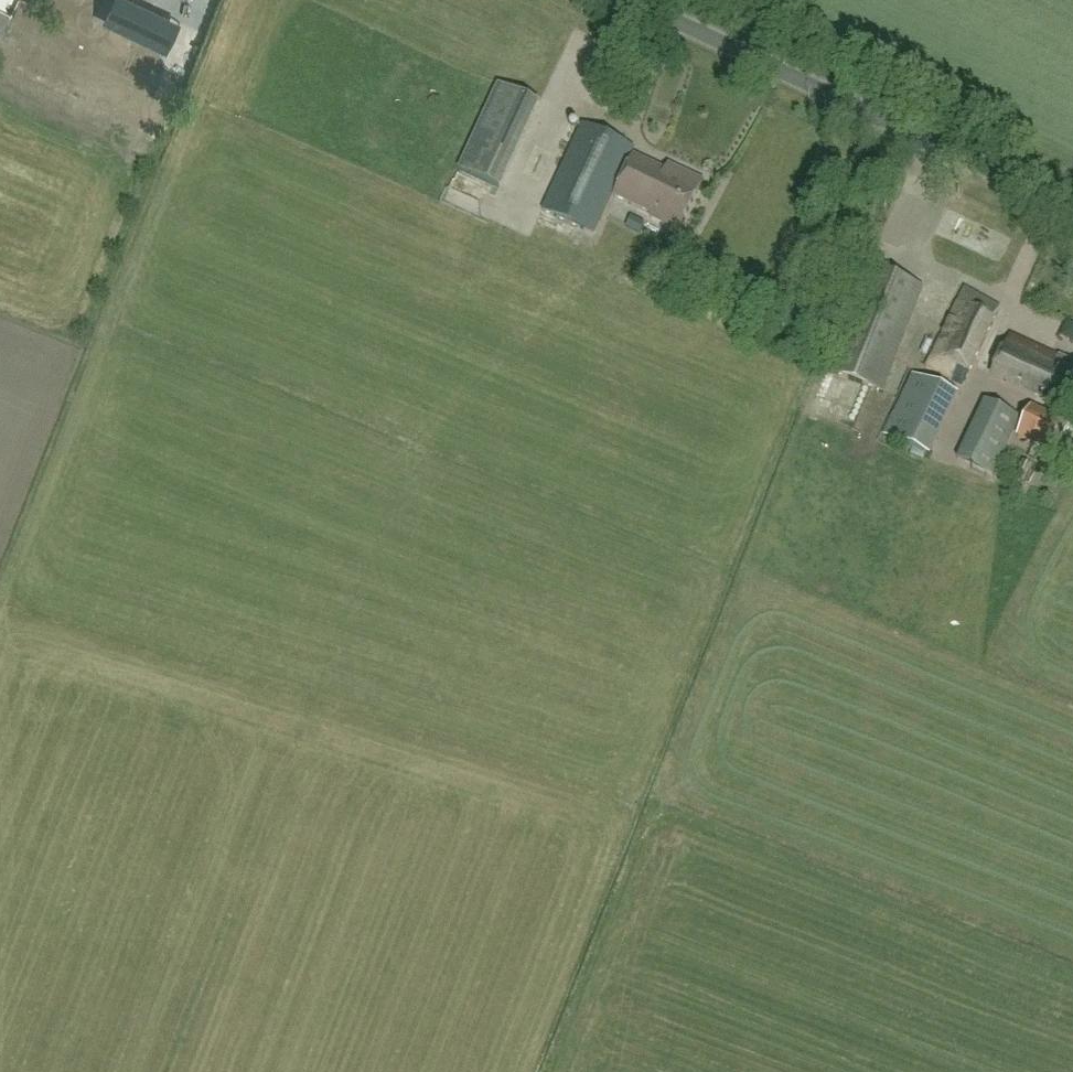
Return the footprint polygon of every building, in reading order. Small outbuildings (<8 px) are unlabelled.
[(133,0),(114,0),(104,22),(140,39),(154,10),(133,0)] [(501,189),(541,104),(498,85),(458,169),(501,189)] [(664,172),(629,155),(632,148),(581,125),(542,211),(593,235),(609,200),(649,219),(647,223),(675,237),(701,182),(678,171),(676,174),(666,169),(664,172)] [(881,392),(921,289),(869,268),(828,371),(881,392)] [(961,386),(999,305),(964,289),(926,370),(961,386)] [(1056,361),(1057,357),(1010,334),(991,375),(1072,414),(1072,369),(1056,361)] [(898,414),(887,448),(927,460),(948,393),(902,379),(892,412),(898,414)] [(1022,417),(985,400),(973,425),(1010,443),(1022,417)] [(1032,407),(1017,436),(1056,456),(1071,427),(1039,410),(1032,407)] [(984,483),(977,497),(988,503),(996,488),(984,483)]
